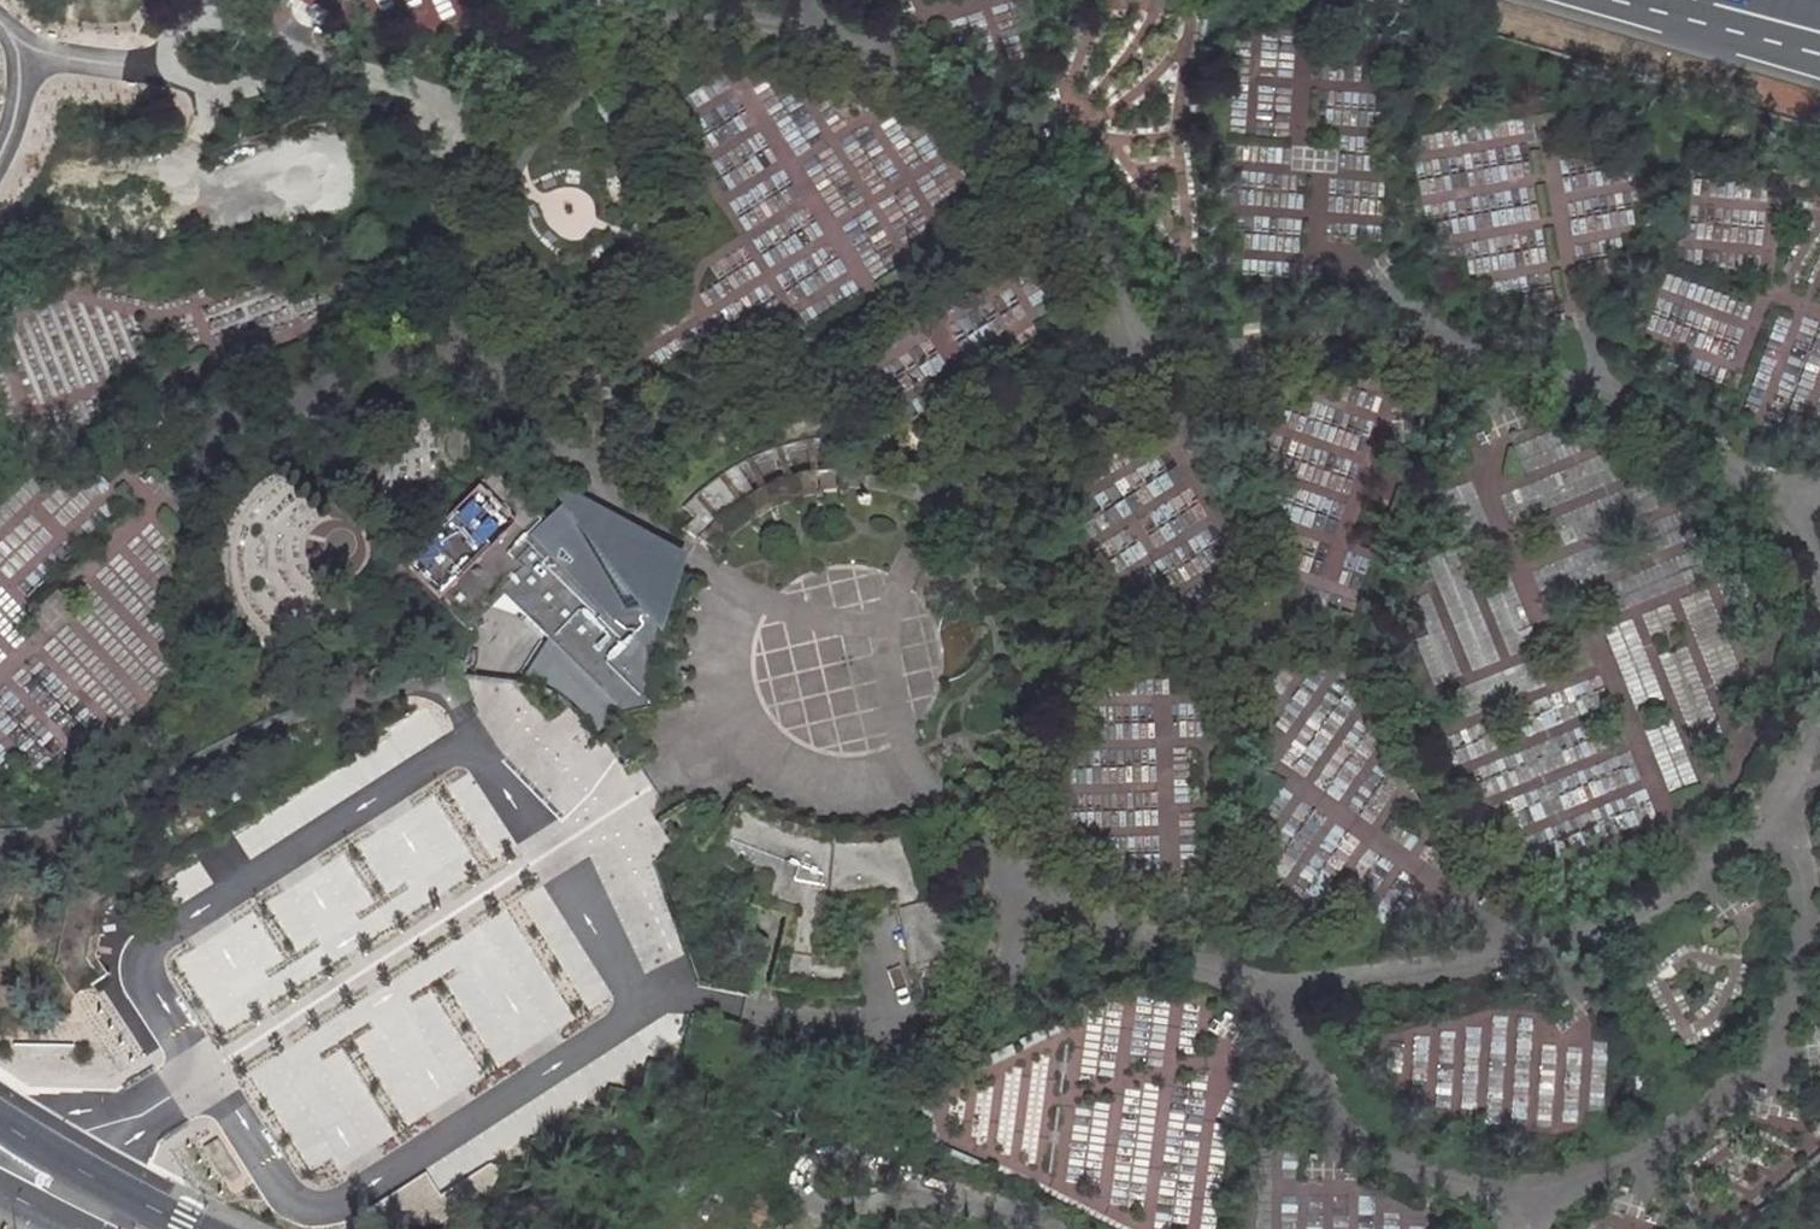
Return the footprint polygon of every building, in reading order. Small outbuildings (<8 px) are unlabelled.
[(503,453),(403,549),(469,620),(507,583),(624,701),(657,693),(655,685),(653,673),(651,659),(651,652),(651,645),(651,635),(664,635),(678,566),(677,564),(675,561),(673,558),(669,552),(666,548),(662,545),(659,542),(655,540),(652,538),(648,536),(644,535),(640,533),(635,532),(632,532),(634,519),(618,521),(616,509),(603,510),(602,498),(590,499),(586,491),(582,491),(578,492),(572,494),(566,497),(562,500),(557,503),(553,507),(503,453)] [(702,484),(690,495),(700,506),(695,512),(691,517),(705,526),(710,520),(717,512),(729,502),(740,494),(750,487),(759,482),(743,456),(731,464),(715,474),(702,484)] [(1432,664),(1440,683),(1512,654),(1490,599),(1466,608),(1460,593),(1463,592),(1453,567),(1434,574),(1465,652),(1432,664)] [(1533,634),(1550,626),(1537,598),(1520,606),(1533,634)] [(757,897),(796,908),(781,978),(786,980),(803,984),(825,987),(840,987),(842,988),(865,986),(866,964),(834,961),(838,898),(904,895),(919,958),(965,949),(923,834),(910,838),(885,843),(868,845),(857,845),(839,845),(822,842),(797,836),(784,831),(782,843),(781,843),(757,832),(743,823),(732,814),(713,842),(736,858),(753,868),(754,869),(763,874),(757,897)] [(240,1175),(215,1136),(199,1146),(224,1185),(240,1175)]
